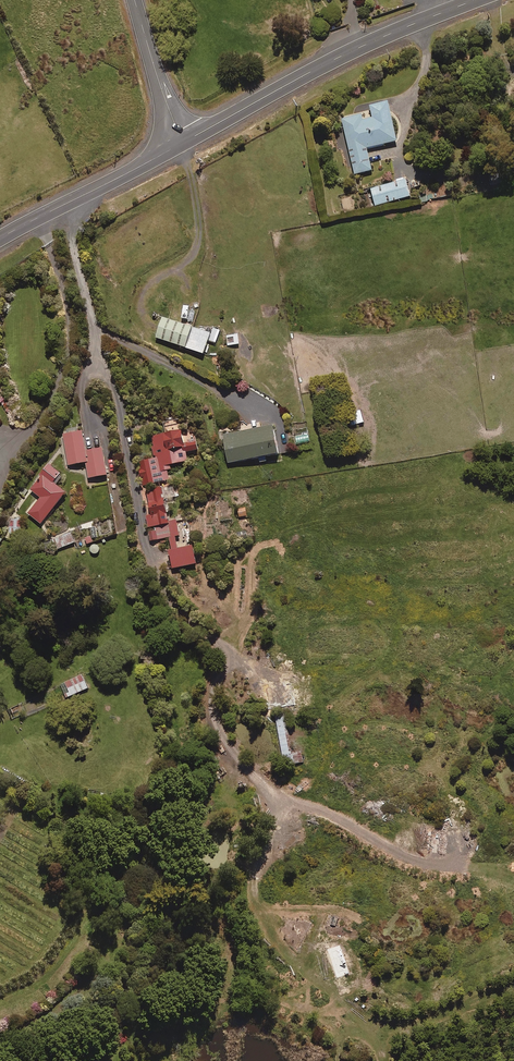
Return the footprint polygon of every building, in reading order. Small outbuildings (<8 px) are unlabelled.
[(367,150),(397,143),(388,104),(370,108),(373,119),(363,121),(362,116),(342,120),(354,176),(372,172),(367,150)] [(375,207),(410,198),(406,181),(371,189),(375,207)] [(209,342),(211,336),(196,330),(163,319),(156,340),(204,357),(209,342)] [(213,329),(211,336),(209,342),(215,344),(220,332),(213,329)] [(239,346),(239,335),(227,336),(227,346),(239,346)] [(352,427),(364,424),(362,411),(349,414),(352,427)] [(228,465),(278,458),(274,429),(224,437),(228,465)] [(105,450),(88,452),(85,432),(66,435),(70,466),(88,464),(90,479),(109,477),(105,450)] [(200,444),(187,446),(185,433),(154,438),(158,460),(143,463),(146,485),(171,481),(169,471),(173,471),(172,466),(191,463),(189,453),(201,451),(200,444)] [(69,494),(59,486),(62,483),(63,484),(67,479),(61,475),(51,467),(32,490),(43,499),(30,515),(43,526),(69,494)] [(17,493),(25,498),(29,490),(22,486),(17,493)] [(168,507),(167,505),(164,491),(148,494),(150,504),(148,504),(150,511),(168,507)] [(172,524),(168,507),(150,511),(151,516),(147,517),(150,529),(172,524)] [(248,507),(239,509),(242,519),(250,517),(248,507)] [(111,514),(81,524),(89,545),(118,535),(111,514)] [(7,535),(23,535),(22,521),(12,521),(6,522),(7,535)] [(179,522),(172,524),(150,529),(153,542),(170,538),(175,570),(200,565),(197,548),(180,551),(178,537),(182,536),(179,522)] [(54,540),(58,550),(72,545),(75,554),(81,551),(78,543),(76,544),(72,533),(54,540)] [(83,675),(61,684),(68,699),(90,690),(83,675)] [(302,748),(293,749),(282,750),(283,765),(303,764),(302,748)]
